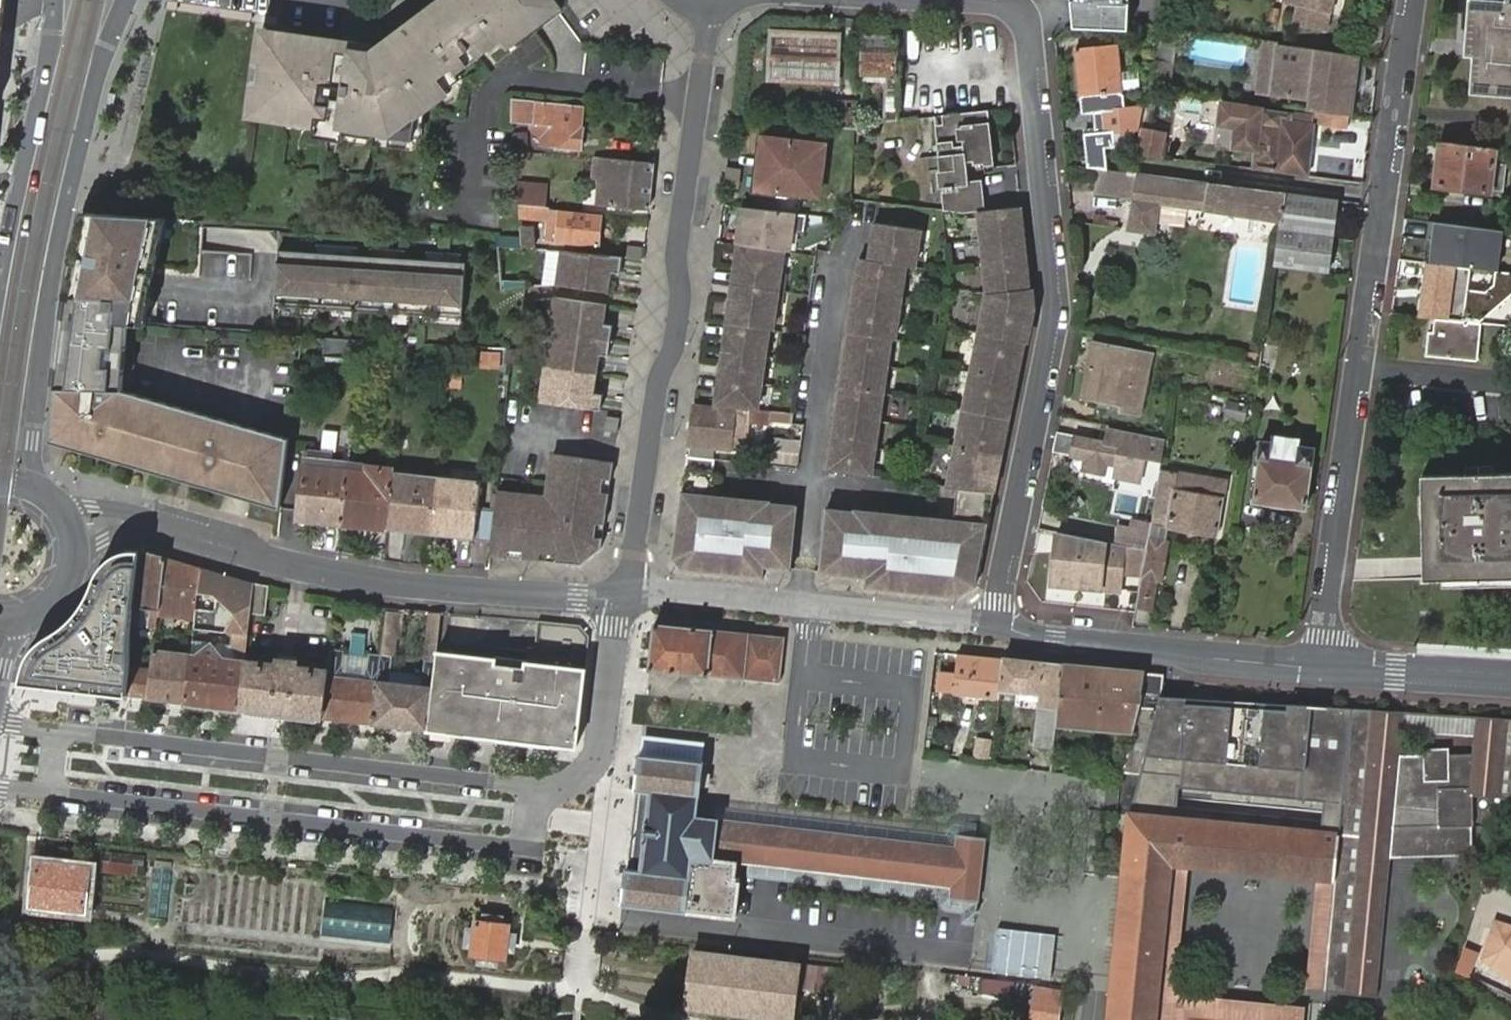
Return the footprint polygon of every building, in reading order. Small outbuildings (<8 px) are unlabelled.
[(437,81),(451,72),(456,77),(468,68),(461,59),(468,53),(471,57),(481,49),(486,55),(502,43),(505,47),(544,18),(556,10),(548,0),(450,0),(379,52),(263,36),(252,115),(316,124),(314,139),(344,143),(346,128),(386,134),(386,139),(414,143),(418,119),(449,96),(437,81)] [(1290,5),(1304,10),(1301,26),(1331,34),(1335,18),(1337,18),(1342,0),(1292,0),(1290,5)] [(1467,42),(1487,43),(1486,58),(1473,57),(1470,94),(1510,97),(1510,0),(1506,0),(1506,2),(1488,0),(1471,0),(1467,42)] [(1070,2),(1073,29),(1123,34),(1124,7),(1070,2)] [(1172,58),(1177,28),(1162,26),(1158,56),(1172,58)] [(768,80),(835,82),(837,39),(770,36),(768,80)] [(886,74),(885,122),(897,121),(899,74),(893,73),(894,38),(862,37),(861,74),(886,74)] [(1275,97),(1283,44),(1276,43),(1268,42),(1260,95),(1275,97)] [(1487,43),(1467,42),(1465,56),(1473,57),(1486,58),(1487,43)] [(1085,136),(1087,167),(1095,168),(1107,170),(1104,152),(1117,151),(1115,132),(1138,131),(1141,108),(1125,110),(1124,97),(1119,92),(1116,44),(1076,49),(1081,100),(1087,99),(1089,118),(1095,117),(1095,135),(1085,136)] [(1356,95),(1346,94),(1352,55),(1283,44),(1275,97),(1309,102),(1308,112),(1313,113),(1349,118),(1353,118),(1356,97),(1356,95)] [(1363,88),(1364,86),(1364,84),(1365,83),(1365,81),(1366,78),(1366,76),(1366,72),(1366,70),(1366,68),(1366,66),(1365,64),(1364,62),(1364,60),(1362,58),(1361,56),(1352,55),(1346,94),(1356,95),(1356,97),(1357,96),(1360,92),(1361,90),(1363,88)] [(1167,94),(1169,79),(1151,77),(1148,92),(1167,94)] [(586,107),(517,97),(517,116),(556,121),(554,142),(584,145),(586,127),(583,126),(586,107)] [(1083,119),(1089,118),(1087,99),(1081,100),(1083,119)] [(854,129),(855,103),(831,102),(830,127),(854,129)] [(1252,170),(1308,178),(1315,125),(1312,124),(1313,118),(1237,108),(1232,146),(1245,148),(1245,149),(1255,151),(1252,170)] [(936,141),(938,156),(993,150),(988,110),(945,115),(948,140),(936,141)] [(1313,118),(1312,124),(1315,125),(1347,128),(1349,118),(1313,113),(1313,118)] [(945,115),(934,116),(936,141),(948,140),(945,115)] [(1144,133),(1140,156),(1163,158),(1166,136),(1144,133)] [(819,198),(825,147),(764,141),(758,191),(819,198)] [(1491,163),(1493,148),(1441,142),(1437,184),(1489,189),(1489,192),(1503,193),(1506,165),(1491,163)] [(972,212),(984,210),(981,186),(967,187),(967,181),(964,162),(964,155),(972,155),(973,161),(973,164),(994,162),(993,150),(938,156),(939,174),(943,173),(945,195),(949,194),(950,211),(963,213),(972,212)] [(655,162),(604,156),(599,201),(650,207),(655,162)] [(1136,174),(1107,170),(1095,168),(1093,185),(1134,190),(1136,174)] [(1288,194),(1136,174),(1134,190),(1129,230),(1157,233),(1161,203),(1283,221),(1288,194)] [(548,178),(527,175),(525,195),(546,198),(548,178)] [(1329,273),(1337,201),(1288,194),(1283,221),(1276,264),(1329,273)] [(550,205),(520,203),(520,215),(549,218),(546,239),(599,245),(602,213),(550,208),(550,205)] [(743,206),(737,244),(784,251),(793,252),(799,213),(743,206)] [(984,210),(972,212),(981,289),(942,484),(952,485),(949,514),(848,504),(848,506),(821,505),(814,569),(861,573),(859,588),(941,598),(955,599),(973,589),(1010,421),(1032,308),(1020,207),(984,210)] [(120,219),(83,217),(67,297),(71,297),(118,299),(117,324),(131,325),(146,326),(162,243),(160,243),(164,220),(120,219)] [(1506,230),(1436,222),(1431,263),(1457,266),(1502,270),(1506,230)] [(915,268),(921,231),(874,223),(868,260),(859,259),(828,470),(871,476),(892,340),(896,340),(907,267),(915,268)] [(521,224),(521,236),(521,245),(533,246),(535,224),(521,224)] [(784,251),(737,244),(713,407),(747,410),(758,411),(769,330),(773,330),(776,309),(781,310),(786,272),(781,272),(784,251)] [(624,256),(556,249),(550,283),(609,293),(613,275),(607,274),(607,269),(613,270),(622,271),(624,256)] [(465,318),(468,262),(281,252),(278,308),(465,318)] [(1431,263),(1426,262),(1420,318),(1434,320),(1452,321),(1457,266),(1431,263)] [(605,319),(608,305),(548,296),(531,400),(599,411),(602,395),(593,394),(587,393),(588,388),(594,389),(598,361),(592,360),(593,355),(599,356),(608,357),(613,326),(604,324),(598,323),(599,318),(605,319)] [(126,389),(131,325),(117,324),(118,299),(71,297),(56,388),(124,389),(126,389)] [(1477,362),(1481,324),(1452,321),(1434,320),(1433,333),(1426,333),(1423,357),(1477,362)] [(1109,336),(1095,333),(1082,394),(1123,403),(1122,409),(1141,413),(1149,370),(1123,365),(1126,350),(1107,345),(1109,336)] [(324,355),(357,358),(359,341),(325,339),(324,355)] [(384,360),(386,343),(359,341),(357,358),(384,360)] [(1123,365),(1149,370),(1152,355),(1126,350),(1123,365)] [(497,368),(498,358),(486,357),(485,366),(497,368)] [(66,448),(279,510),(289,438),(126,389),(124,389),(56,388),(51,427),(56,427),(67,443),(66,448)] [(1228,401),(1227,417),(1249,418),(1251,403),(1228,401)] [(713,407),(693,404),(688,444),(712,446),(743,450),(746,419),(747,410),(713,407)] [(758,411),(747,410),(746,419),(764,420),(765,412),(758,411)] [(620,417),(608,416),(606,432),(618,434),(620,417)] [(49,444),(66,448),(67,443),(56,427),(51,427),(49,444)] [(1161,460),(1164,439),(1110,428),(1108,442),(1058,432),(1054,451),(1086,457),(1084,467),(1103,471),(1105,462),(1118,464),(1116,474),(1138,479),(1143,455),(1161,460)] [(773,463),(801,466),(804,439),(776,436),(773,463)] [(1264,442),(1255,502),(1307,511),(1317,449),(1303,447),(1304,442),(1276,438),(1275,443),(1264,442)] [(712,446),(688,444),(687,455),(710,457),(712,446)] [(545,499),(493,494),(491,512),(489,540),(487,556),(542,561),(543,553),(561,555),(561,562),(578,564),(598,550),(600,540),(593,538),(595,525),(602,526),(604,515),(597,514),(598,504),(605,506),(607,495),(599,494),(602,480),(609,481),(612,464),(553,454),(545,499)] [(706,490),(710,457),(687,455),(685,455),(669,557),(675,567),(758,576),(759,563),(787,566),(793,501),(767,498),(767,497),(706,490)] [(316,460),(315,468),(345,471),(345,468),(346,464),(316,460)] [(1103,471),(1116,474),(1118,464),(1105,462),(1103,471)] [(318,521),(339,523),(340,517),(345,475),(345,471),(315,468),(302,467),(297,509),(318,511),(318,521)] [(364,477),(365,470),(345,468),(345,471),(345,475),(364,477)] [(1146,551),(1141,580),(1144,580),(1157,582),(1163,583),(1170,546),(1163,545),(1164,531),(1213,540),(1221,487),(1223,476),(1179,469),(1178,474),(1159,471),(1146,551)] [(367,526),(385,528),(391,476),(391,472),(365,470),(364,477),(345,475),(340,517),(368,520),(367,526)] [(1510,578),(1510,473),(1420,475),(1422,568),(1423,580),(1510,578)] [(391,476),(385,528),(405,531),(406,525),(430,527),(436,481),(391,476)] [(607,495),(609,481),(602,480),(599,494),(607,495)] [(474,510),(477,485),(436,481),(430,527),(453,529),(452,536),(489,540),(491,512),(474,510)] [(604,515),(605,506),(598,504),(597,514),(604,515)] [(318,511),(297,509),(296,519),(318,521),(318,511)] [(340,517),(339,523),(367,526),(368,520),(340,517)] [(405,531),(429,533),(430,527),(406,525),(405,531)] [(600,540),(602,526),(595,525),(593,538),(600,540)] [(430,527),(429,533),(452,536),(453,529),(430,527)] [(1146,551),(1058,529),(1046,581),(1121,600),(1125,584),(1140,588),(1141,580),(1146,551)] [(108,693),(127,695),(130,667),(131,633),(132,623),(140,550),(130,550),(120,552),(113,556),(105,563),(99,570),(96,577),(90,591),(81,607),(73,617),(63,625),(55,632),(45,637),(38,643),(31,650),(26,659),(22,669),(21,683),(108,693)] [(157,625),(164,557),(140,550),(132,623),(157,625)] [(542,561),(561,562),(561,555),(543,553),(542,561)] [(199,567),(164,557),(157,625),(156,630),(162,631),(164,616),(194,619),(194,611),(195,604),(196,592),(199,567)] [(237,577),(199,567),(196,592),(235,599),(237,577)] [(253,581),(237,577),(235,599),(229,645),(246,647),(250,613),(253,581)] [(1152,612),(1157,582),(1144,580),(1138,610),(1152,612)] [(267,584),(253,581),(250,613),(265,614),(267,584)] [(206,605),(195,604),(194,611),(205,612),(206,605)] [(391,655),(381,654),(374,723),(426,729),(434,660),(435,651),(439,611),(427,610),(419,685),(389,681),(391,655)] [(581,703),(588,634),(580,624),(574,624),(539,620),(535,660),(531,698),(581,703)] [(779,684),(785,636),(654,624),(649,670),(779,684)] [(192,637),(190,654),(202,655),(203,648),(204,639),(192,637)] [(214,657),(245,660),(246,647),(229,645),(216,643),(215,650),(214,657)] [(190,654),(185,702),(240,708),(245,660),(214,657),(215,650),(203,648),(202,655),(190,654)] [(343,650),(330,649),(328,670),(323,717),(374,723),(381,654),(367,653),(365,679),(341,676),(343,650)] [(153,650),(151,670),(148,698),(185,702),(190,654),(153,650)] [(367,653),(343,650),(341,676),(365,679),(367,653)] [(531,698),(535,660),(495,655),(495,657),(435,651),(434,660),(426,729),(526,741),(531,698)] [(1000,689),(1003,659),(958,654),(956,674),(940,672),(937,691),(954,693),(954,695),(998,700),(1000,689)] [(245,660),(240,708),(323,717),(328,670),(296,665),(296,657),(287,656),(286,660),(277,660),(276,664),(245,660)] [(1042,694),(1046,663),(1003,659),(1000,689),(1042,694)] [(1057,710),(1063,665),(1046,663),(1042,694),(1036,744),(1053,745),(1057,710)] [(151,670),(130,667),(127,695),(148,698),(151,670)] [(1163,674),(1144,673),(1143,681),(1162,685),(1163,674)] [(1171,698),(1140,696),(1120,775),(1139,776),(1150,777),(1171,698)] [(531,698),(526,741),(576,747),(581,703),(531,698)] [(1186,699),(1171,698),(1150,777),(1139,776),(1128,813),(1171,818),(1174,790),(1186,699)] [(1378,999),(1392,859),(1395,814),(1439,814),(1439,829),(1473,829),(1472,797),(1510,801),(1510,721),(1358,711),(1186,699),(1174,790),(1323,805),(1343,806),(1341,836),(1337,835),(1332,880),(1336,881),(1354,882),(1343,995),(1378,999)] [(989,741),(977,739),(975,759),(988,761),(989,741)] [(685,911),(691,855),(696,816),(700,779),(702,762),(639,754),(635,790),(650,792),(642,870),(626,868),(622,904),(685,911)] [(635,790),(626,868),(642,870),(650,792),(635,790)] [(1343,806),(1323,805),(1322,833),(1337,835),(1341,836),(1343,806)] [(1337,835),(1322,833),(1171,818),(1128,813),(1127,819),(1122,818),(1119,846),(1124,846),(1106,1019),(1124,1019),(1125,1013),(1157,1017),(1167,997),(1160,976),(1163,947),(1174,927),(1168,905),(1172,864),(1188,866),(1332,880),(1337,835)] [(1439,814),(1395,814),(1392,859),(1474,857),(1473,829),(1439,829),(1439,814)] [(955,847),(696,816),(691,855),(685,911),(735,917),(738,882),(733,882),(736,861),(950,885),(949,898),(975,901),(976,901),(984,839),(956,836),(955,847)] [(103,850),(100,872),(143,876),(146,854),(103,850)] [(89,868),(36,862),(31,904),(84,910),(89,868)] [(1188,866),(1172,864),(1168,905),(1174,927),(1163,947),(1160,976),(1167,997),(1157,1017),(1155,1019),(1303,1019),(1305,1007),(1175,992),(1188,866)] [(170,869),(154,867),(148,917),(163,920),(170,869)] [(1354,882),(1336,881),(1325,993),(1343,995),(1354,882)] [(318,936),(388,945),(393,907),(323,898),(318,936)] [(477,962),(495,963),(496,958),(505,958),(505,951),(512,951),(514,934),(507,933),(508,925),(500,924),(501,917),(482,915),(482,922),(474,921),(474,930),(464,929),(463,945),(472,946),(471,955),(478,955),(477,962)] [(1495,920),(1483,955),(1510,975),(1510,925),(1495,920)] [(1455,945),(1446,971),(1463,976),(1472,950),(1455,945)] [(794,987),(797,964),(693,952),(687,1007),(791,1019),(794,987)] [(797,963),(797,964),(794,987),(845,993),(848,968),(797,963)] [(975,994),(1008,997),(1010,980),(977,977),(975,994)] [(1059,991),(1034,987),(1029,1019),(1054,1019),(1059,991)]
